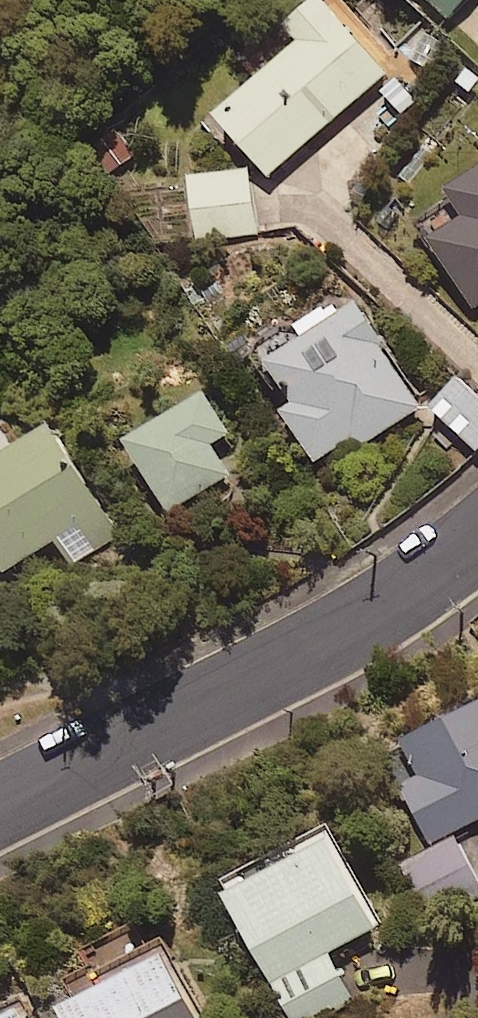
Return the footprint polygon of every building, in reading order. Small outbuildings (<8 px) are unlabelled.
[(320,0),(311,0),(283,24),(297,40),(212,113),(266,176),(384,74),(320,0)] [(445,16),(461,0),(429,0),(445,16)] [(456,51),(424,29),(404,57),(437,79),(456,51)] [(112,124),(80,148),(104,178),(135,154),(112,124)] [(446,189),(463,216),(429,239),(475,308),(477,306),(477,168),(446,189)] [(256,234),(247,169),(186,177),(195,243),(256,234)] [(419,407),(350,299),(260,357),(289,403),(279,409),(312,461),(351,437),(357,446),(419,407)] [(456,376),(428,406),(475,450),(477,446),(477,397),(456,376)] [(226,433),(201,391),(120,440),(164,512),(227,474),(208,444),(226,433)] [(123,533),(60,419),(20,442),(7,418),(0,422),(0,557),(6,568),(58,540),(70,562),(123,533)] [(377,752),(426,844),(477,817),(477,699),(377,752)] [(326,831),(218,892),(289,1017),(322,1017),(352,1001),(325,954),(379,924),(326,831)] [(454,838),(401,863),(426,915),(477,890),(477,888),(454,838)] [(158,952),(55,1007),(61,1017),(193,1017),(158,952)] [(16,1007),(0,1015),(0,1017),(21,1017),(16,1007)]
